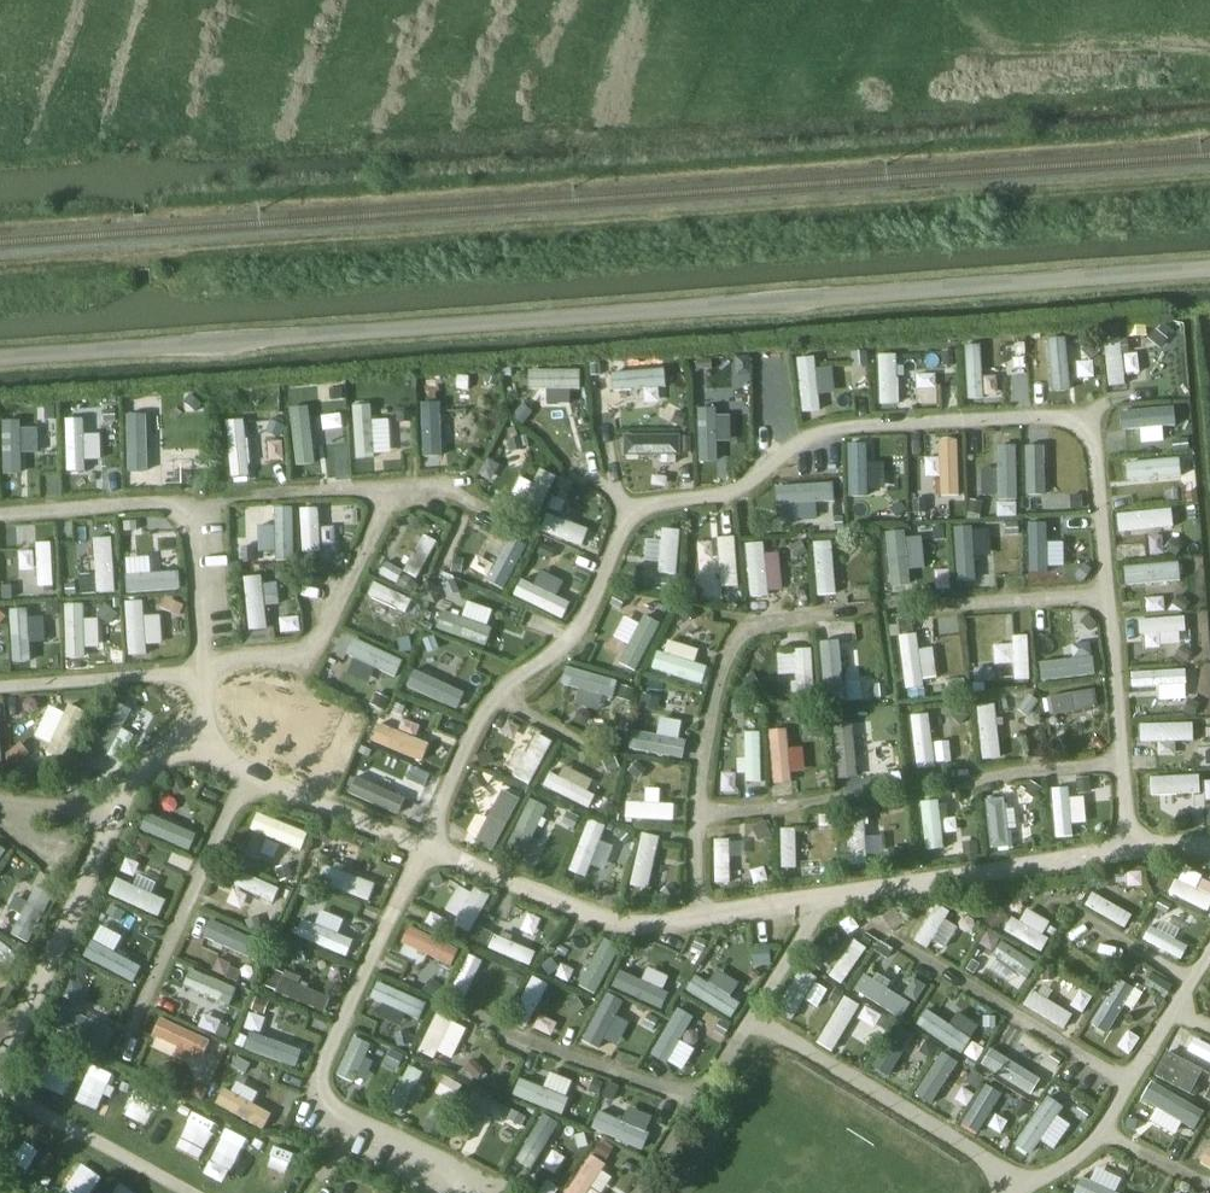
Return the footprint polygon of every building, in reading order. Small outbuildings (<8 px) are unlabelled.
[(1208,370),(1209,370),(1209,317),(1199,319),(1208,370)] [(1070,391),(1068,336),(1048,336),(1049,392),(1070,391)] [(1124,384),(1124,371),(1137,371),(1137,352),(1121,353),(1120,337),(1104,338),(1106,385),(1124,384)] [(1024,374),(1023,351),(960,354),(961,377),(1024,374)] [(897,404),(896,352),(876,353),(877,404),(897,404)] [(833,392),(830,365),(815,366),(814,355),(795,357),(800,412),(820,410),(818,393),(833,392)] [(579,385),(579,369),(530,369),(531,389),(541,389),(542,406),(573,405),(572,385),(579,385)] [(611,388),(665,388),(665,369),(611,370),(611,388)] [(313,399),(314,411),(326,411),(327,428),(343,427),(342,397),(313,399)] [(420,405),(419,464),(440,464),(441,406),(420,405)] [(718,406),(696,405),(694,462),(716,463),(718,406)] [(1169,405),(1114,406),(1114,427),(1170,425),(1169,405)] [(292,410),(294,470),(312,469),(310,409),(292,410)] [(125,413),(125,470),(147,470),(148,413),(125,413)] [(375,471),(375,457),(402,456),(401,443),(389,443),(389,415),(353,416),(354,471),(375,471)] [(101,433),(84,433),(84,417),(65,417),(63,470),(100,471),(101,433)] [(251,479),(243,417),(223,419),(232,481),(251,479)] [(678,453),(678,432),(622,432),(622,454),(678,453)] [(958,495),(957,437),(936,438),(937,495),(958,495)] [(867,495),(868,443),(847,442),(846,495),(867,495)] [(997,502),(1016,502),(1016,447),(996,447),(997,502)] [(1027,448),(1029,474),(1050,473),(1049,447),(1027,448)] [(1160,479),(1158,457),(1117,461),(1119,483),(1160,479)] [(485,458),(475,475),(488,482),(498,466),(485,458)] [(538,473),(534,482),(521,476),(507,506),(535,520),(554,480),(538,473)] [(1162,480),(1163,499),(1178,498),(1177,480),(1162,480)] [(838,502),(837,482),(778,484),(779,520),(803,519),(803,504),(838,502)] [(274,560),(295,560),(293,506),(273,506),(274,560)] [(299,549),(332,551),(334,508),(301,507),(299,549)] [(1116,530),(1172,530),(1172,509),(1116,510),(1116,530)] [(581,546),(588,528),(547,511),(539,528),(581,546)] [(974,557),(989,557),(988,526),(953,527),(954,581),(975,580),(974,557)] [(512,528),(484,580),(502,589),(529,537),(512,528)] [(900,532),(882,533),(884,582),(918,580),(917,546),(901,547),(900,532)] [(401,570),(415,579),(438,542),(423,533),(401,570)] [(716,542),(701,542),(703,592),(737,591),(736,535),(716,535),(716,542)] [(110,536),(90,538),(96,593),(116,591),(110,536)] [(678,537),(646,536),(644,561),(658,562),(657,580),(676,581),(678,537)] [(747,541),(748,595),(781,594),(780,550),(764,550),(764,540),(747,541)] [(833,540),(814,540),(814,595),(832,595),(833,540)] [(53,585),(52,541),(34,541),(35,585),(53,585)] [(1030,574),(1045,573),(1043,546),(1029,547),(1030,574)] [(1179,563),(1129,564),(1129,581),(1179,580),(1179,563)] [(556,595),(563,580),(539,569),(532,583),(520,577),(511,595),(562,619),(570,601),(556,595)] [(125,591),(179,589),(178,571),(125,573),(125,591)] [(274,577),(244,579),(246,629),(267,628),(266,609),(276,609),(274,577)] [(394,627),(408,598),(374,582),(360,611),(394,627)] [(146,644),(161,643),(159,613),(144,614),(143,599),(124,600),(126,655),(146,654),(146,644)] [(481,646),(494,610),(466,600),(460,615),(440,608),(433,628),(481,646)] [(649,600),(625,650),(643,659),(667,608),(649,600)] [(98,642),(98,614),(83,614),(83,603),(64,604),(65,659),(85,659),(84,643),(98,642)] [(9,609),(11,662),(30,661),(30,641),(43,641),(42,608),(9,609)] [(1098,636),(1091,608),(1073,613),(1080,640),(1098,636)] [(1126,618),(1128,645),(1186,640),(1184,613),(1126,618)] [(917,632),(898,633),(902,689),(922,687),(917,632)] [(1028,679),(1029,634),(1011,633),(1010,664),(999,663),(998,678),(1028,679)] [(350,637),(343,655),(396,676),(403,659),(350,637)] [(694,662),(698,647),(661,638),(653,671),(705,685),(709,666),(694,662)] [(845,704),(836,641),(819,643),(827,706),(845,704)] [(778,648),(779,697),(813,696),(811,647),(778,648)] [(1039,678),(1092,676),(1091,657),(1038,660),(1039,678)] [(928,685),(942,681),(937,661),(922,665),(928,685)] [(564,664),(559,681),(626,703),(631,691),(615,686),(617,681),(564,664)] [(1130,688),(1186,685),(1186,668),(1129,670),(1130,688)] [(412,670),(405,687),(455,708),(463,691),(412,670)] [(1092,688),(1043,697),(1047,716),(1096,707),(1092,688)] [(997,701),(974,704),(983,759),(1002,756),(995,713),(1014,710),(1011,691),(996,694),(997,701)] [(121,729),(129,706),(110,699),(91,751),(122,763),(133,733),(121,729)] [(48,743),(44,752),(61,759),(84,710),(68,702),(63,712),(48,704),(33,736),(48,743)] [(132,704),(123,727),(141,734),(150,712),(132,704)] [(913,765),(951,764),(950,740),(931,740),(929,713),(911,714),(913,765)] [(1193,721),(1138,723),(1138,742),(1194,740),(1193,721)] [(855,722),(833,723),(834,777),(855,777),(855,722)] [(524,725),(504,767),(533,781),(552,738),(524,725)] [(386,727),(379,744),(434,766),(441,748),(386,727)] [(789,784),(788,728),(768,728),(769,784),(789,784)] [(634,730),(631,749),(685,759),(689,741),(634,730)] [(737,780),(759,781),(760,730),(738,730),(737,780)] [(557,760),(544,785),(588,808),(601,783),(557,760)] [(347,791),(399,815),(406,799),(355,775),(347,791)] [(1145,806),(1178,806),(1178,794),(1200,794),(1200,775),(1145,775),(1145,806)] [(1072,840),(1072,822),(1085,822),(1083,795),(1068,795),(1068,785),(1049,786),(1052,841),(1072,840)] [(486,817),(475,812),(463,836),(493,850),(519,796),(500,787),(486,817)] [(675,802),(659,801),(660,791),(627,790),(625,818),(674,820),(675,802)] [(925,850),(943,847),(936,796),(917,798),(925,850)] [(504,852),(522,861),(548,805),(530,797),(504,852)] [(986,797),(986,849),(1005,848),(1005,797),(986,797)] [(845,809),(847,864),(865,864),(864,809),(845,809)] [(147,810),(138,828),(188,851),(197,833),(147,810)] [(256,810),(248,829),(300,850),(308,831),(256,810)] [(601,838),(606,825),(588,817),(566,870),(585,878),(590,865),(603,870),(614,844),(601,838)] [(884,825),(865,826),(866,846),(885,845),(884,825)] [(779,828),(780,868),(795,867),(794,827),(779,828)] [(642,831),(628,884),(646,889),(661,836),(642,831)] [(712,883),(729,884),(730,855),(737,855),(737,838),(713,838),(712,883)] [(325,861),(317,881),(369,900),(376,881),(325,861)] [(1203,875),(1183,863),(1167,891),(1205,913),(1209,904),(1209,893),(1197,885),(1203,875)] [(239,868),(231,883),(272,904),(280,889),(239,868)] [(116,876),(108,894),(157,916),(165,899),(116,876)] [(459,882),(442,912),(472,928),(489,898),(459,882)] [(1084,907),(1126,926),(1133,911),(1090,892),(1084,907)] [(940,955),(960,922),(930,905),(911,938),(940,955)] [(1013,914),(1005,926),(1040,952),(1049,940),(1013,914)] [(1182,958),(1188,944),(1174,938),(1179,926),(1153,914),(1141,941),(1182,958)] [(295,935),(346,956),(354,937),(303,916),(295,935)] [(252,961),(261,943),(209,919),(200,937),(252,961)] [(399,944),(420,953),(428,935),(407,925),(399,944)] [(97,926),(82,956),(133,982),(141,966),(108,949),(115,935),(97,926)] [(480,929),(475,944),(531,964),(536,949),(480,929)] [(599,937),(579,986),(599,994),(618,944),(599,937)] [(852,937),(825,974),(840,984),(867,947),(852,937)] [(1003,940),(985,963),(1017,989),(1035,966),(1003,940)] [(0,941),(0,964),(8,971),(20,958),(0,941)] [(752,948),(754,964),(769,962),(768,946),(752,948)] [(807,963),(818,971),(830,956),(818,948),(807,963)] [(448,995),(464,1002),(483,960),(468,953),(448,995)] [(730,1018),(741,1001),(733,996),(740,984),(706,961),(687,989),(730,1018)] [(647,966),(641,979),(620,969),(611,986),(658,1008),(672,978),(647,966)] [(179,986),(226,1008),(235,988),(188,967),(179,986)] [(272,968),(264,987),(320,1011),(328,992),(272,968)] [(772,1014),(788,1023),(816,978),(799,968),(772,1014)] [(902,1016),(912,995),(863,972),(853,992),(902,1016)] [(534,975),(509,1015),(524,1025),(550,985),(534,975)] [(1087,1027),(1104,1037),(1123,1006),(1132,1011),(1143,993),(1117,977),(1087,1027)] [(419,1019),(427,1002),(380,980),(372,998),(419,1019)] [(1021,1006),(1064,1028),(1072,1012),(1029,990),(1021,1006)] [(581,1041),(596,1048),(609,1020),(627,1028),(636,1008),(603,993),(581,1041)] [(842,994),(816,1043),(833,1052),(858,1003),(842,994)] [(953,1047),(969,1022),(933,1000),(917,1025),(953,1047)] [(93,1020),(98,1008),(83,1001),(77,1013),(61,1006),(53,1022),(106,1047),(114,1030),(93,1020)] [(254,1007),(239,1046),(293,1066),(299,1051),(259,1035),(267,1012),(254,1007)] [(879,1025),(880,1011),(862,1009),(860,1023),(879,1025)] [(434,1058),(438,1050),(453,1057),(467,1027),(435,1012),(418,1050),(434,1058)] [(533,1029),(551,1036),(556,1021),(539,1014),(533,1029)] [(150,1034),(202,1058),(210,1040),(158,1015),(150,1034)] [(376,1035),(401,1044),(406,1030),(381,1021),(376,1035)] [(662,1023),(644,1066),(659,1072),(677,1028),(662,1023)] [(883,1081),(911,1036),(897,1027),(869,1072),(883,1081)] [(1026,1093),(1035,1078),(1022,1070),(1036,1047),(1009,1031),(986,1070),(1026,1093)] [(337,1077),(365,1088),(379,1053),(351,1042),(337,1077)] [(1192,1094),(1205,1070),(1165,1049),(1152,1074),(1192,1094)] [(911,1097),(926,1107),(957,1062),(942,1052),(911,1097)] [(404,1110),(422,1069),(406,1063),(389,1104),(404,1110)] [(446,1073),(433,1090),(451,1102),(463,1085),(446,1073)] [(512,1093),(562,1116),(576,1084),(556,1075),(550,1090),(519,1076),(512,1093)] [(986,1078),(962,1126),(979,1135),(1004,1087),(986,1078)] [(262,1129),(271,1113),(222,1087),(214,1102),(262,1129)] [(473,1128),(490,1096),(474,1088),(457,1120),(473,1128)] [(599,1108),(589,1126),(639,1152),(649,1134),(599,1108)] [(1009,1148),(1025,1158),(1051,1119),(1035,1108),(1009,1148)] [(1161,1142),(1169,1128),(1132,1109),(1124,1123),(1161,1142)] [(539,1121),(513,1157),(527,1168),(553,1132),(539,1121)] [(1197,1160),(1209,1168),(1209,1146),(1207,1144),(1197,1160)] [(259,1178),(284,1192),(288,1192),(307,1162),(279,1145),(259,1178)] [(607,1164),(590,1152),(563,1192),(588,1192),(607,1164)] [(1079,1180),(1073,1192),(1122,1192),(1126,1186),(1095,1171),(1088,1184),(1079,1180)]
